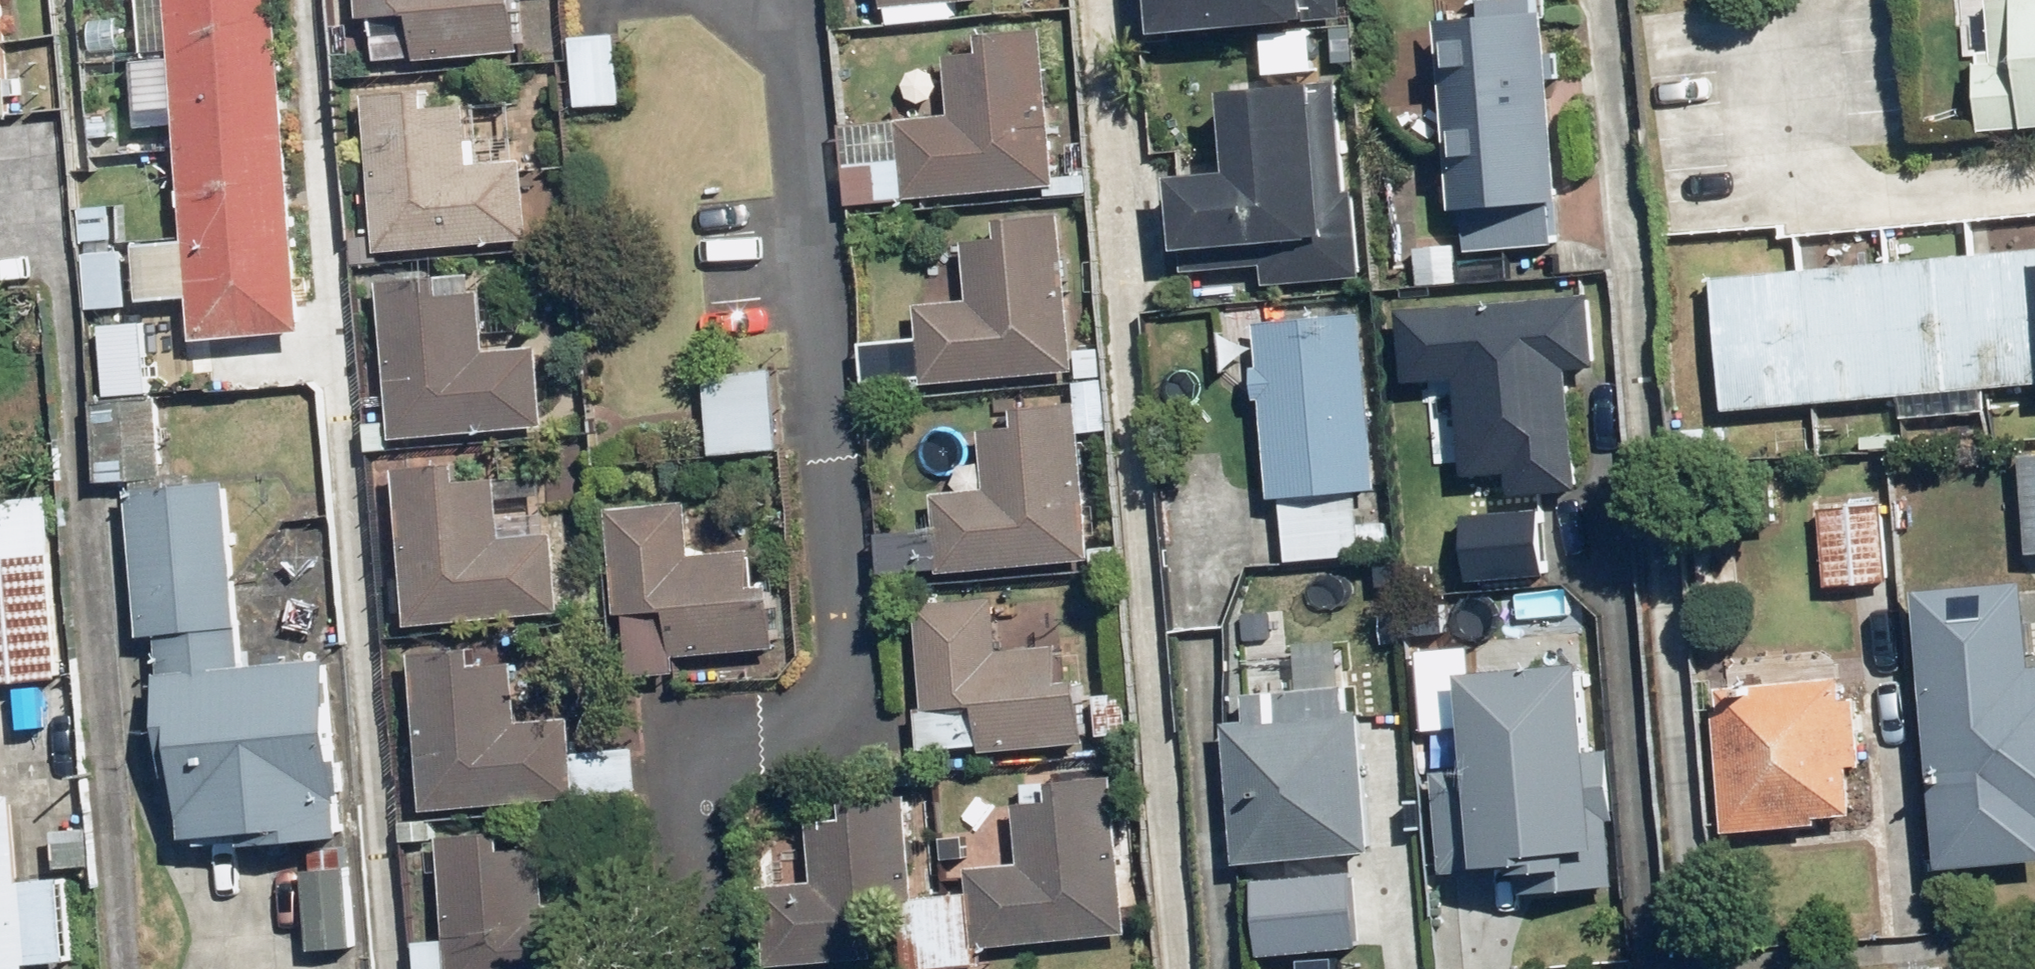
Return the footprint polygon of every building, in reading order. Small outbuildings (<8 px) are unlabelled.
[(0,0),(0,117),(9,116),(0,0)] [(280,0),(170,0),(198,339),(306,331),(280,0)] [(520,0),(359,0),(360,17),(414,13),(418,60),(524,51),(520,0)] [(1171,28),(1344,16),(1343,0),(1169,0),(1171,28)] [(1544,0),(1440,0),(1457,255),(1561,248),(1544,0)] [(1996,60),(1979,62),(1984,133),(2034,129),(2034,0),(1991,0),(1996,60)] [(1057,184),(1044,28),(984,32),(985,49),(946,53),(951,113),(899,117),(906,197),(1057,184)] [(624,103),(619,34),(574,37),(579,106),(624,103)] [(1190,163),(1197,258),(1267,253),(1269,274),(1370,266),(1363,178),(1352,179),(1343,67),(1234,75),(1241,159),(1190,163)] [(533,241),(527,161),(473,165),(469,102),(435,105),(434,89),(368,94),(380,253),(533,241)] [(1075,372),(1062,212),(1001,217),(1002,235),(963,239),(968,299),(917,303),(924,384),(1075,372)] [(1712,278),(1724,409),(2034,381),(2034,248),(1712,278)] [(546,427),(540,347),(487,351),(482,288),(449,290),(447,274),(381,279),(393,438),(546,427)] [(1598,371),(1592,303),(1431,316),(1446,506),(1567,496),(1556,375),(1598,371)] [(1382,488),(1368,309),(1256,317),(1270,497),(1278,496),(1280,526),(1362,520),(1360,489),(1382,488)] [(783,449),(776,369),(706,375),(713,455),(783,449)] [(171,475),(164,401),(93,408),(101,482),(171,475)] [(1092,559),(1079,402),(1018,407),(1020,423),(981,427),(986,486),(934,490),(940,571),(1092,559)] [(2022,452),(2028,553),(2034,552),(2034,451),(2022,452)] [(564,611),(558,531),(504,536),(500,473),(466,475),(465,459),(399,464),(411,623),(564,611)] [(268,846),(350,838),(333,656),(247,664),(230,483),(130,492),(144,638),(157,636),(171,788),(185,787),(189,836),(266,829),(268,846)] [(781,646),(776,581),(755,582),(753,549),(694,553),(690,502),(610,508),(618,614),(673,610),(677,653),(781,646)] [(1890,580),(1883,504),(1818,510),(1825,587),(1890,580)] [(48,548),(0,553),(0,681),(60,675),(48,548)] [(1390,620),(1384,569),(1313,578),(1320,629),(1390,620)] [(2029,578),(1919,588),(1945,867),(2034,859),(2034,640),(2029,578)] [(1088,741),(1084,679),(1062,681),(1059,647),(1000,651),(996,600),(917,605),(924,709),(980,705),(983,749),(1088,741)] [(579,799),(573,719),(520,723),(515,660),(481,663),(480,647),(414,652),(426,810),(579,799)] [(1816,816),(1856,812),(1851,763),(1863,762),(1857,696),(1845,697),(1843,675),(1720,686),(1722,709),(1713,710),(1723,833),(1817,825),(1816,816)] [(1240,859),(1367,847),(1351,680),(1245,690),(1248,721),(1227,723),(1240,859)] [(1582,873),(1566,701),(1459,710),(1475,883),(1582,873)] [(1126,933),(1114,776),(1049,781),(1051,800),(1014,802),(1019,861),(969,864),(975,945),(1126,933)] [(0,795),(0,968),(31,968),(30,960),(72,956),(64,874),(24,878),(16,793),(0,795)] [(917,897),(909,794),(844,798),(846,817),(810,820),(814,879),(761,883),(768,967),(877,958),(873,901),(917,897)] [(599,901),(546,905),(541,842),(508,845),(507,829),(440,834),(451,968),(605,968),(599,901)] [(353,946),(348,867),(306,869),(312,949),(353,946)]
